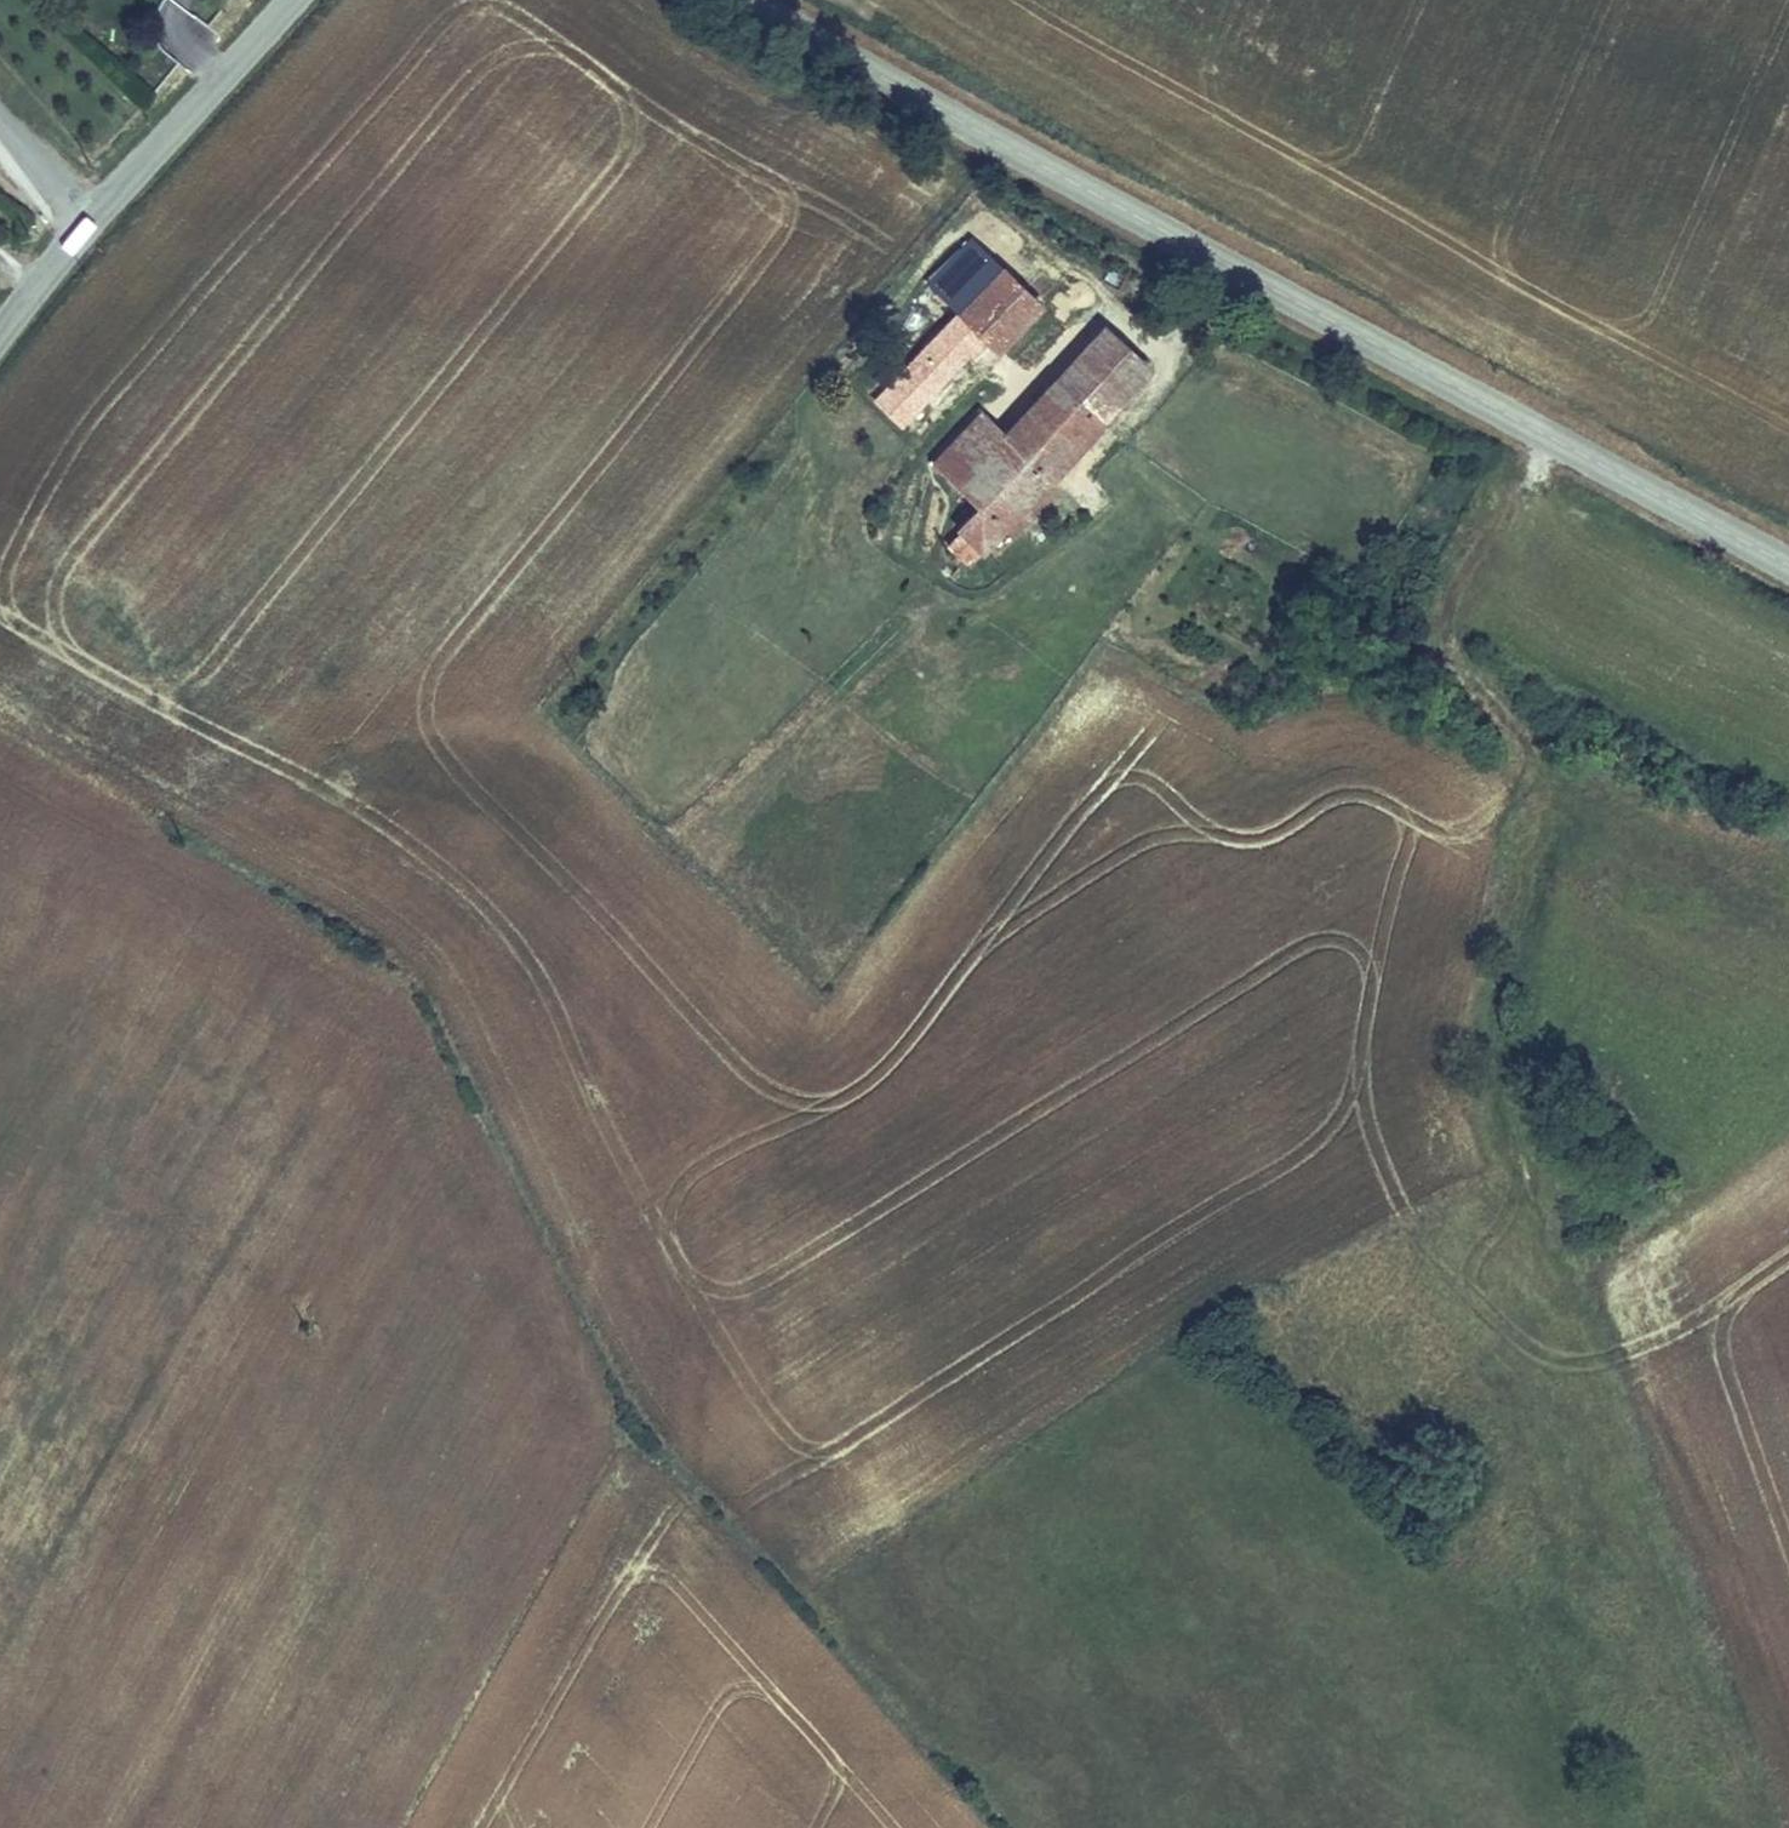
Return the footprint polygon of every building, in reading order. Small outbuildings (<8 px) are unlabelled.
[(986,238),(946,276),(975,304),(1016,266),(986,238)] [(975,304),(966,312),(990,335),(1006,349),(1052,304),(1016,266),(975,304)] [(895,380),(920,406),(990,335),(966,312),(895,380)] [(1117,321),(1093,346),(1137,387),(1161,362),(1117,321)] [(1093,346),(991,451),(943,501),(965,523),(935,557),(947,570),(967,550),(974,556),(1137,387),(1093,346)] [(969,431),(922,480),(943,501),(991,451),(969,431)]
